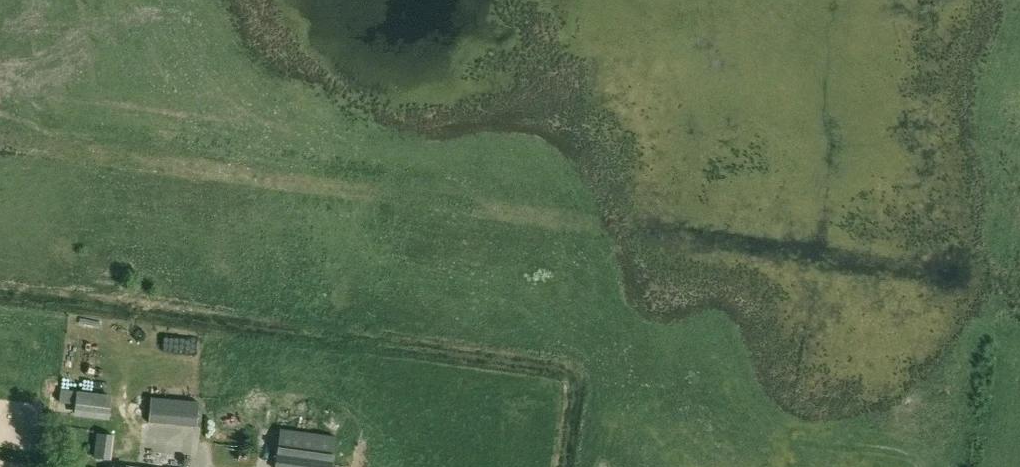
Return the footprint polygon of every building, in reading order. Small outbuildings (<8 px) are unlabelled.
[(109,421),(112,396),(78,391),(75,416),(109,421)] [(197,420),(197,405),(152,404),(152,420),(197,420)] [(336,436),(317,434),(281,429),(277,466),(333,466),(336,436)] [(111,459),(114,436),(99,435),(96,457),(111,459)]
